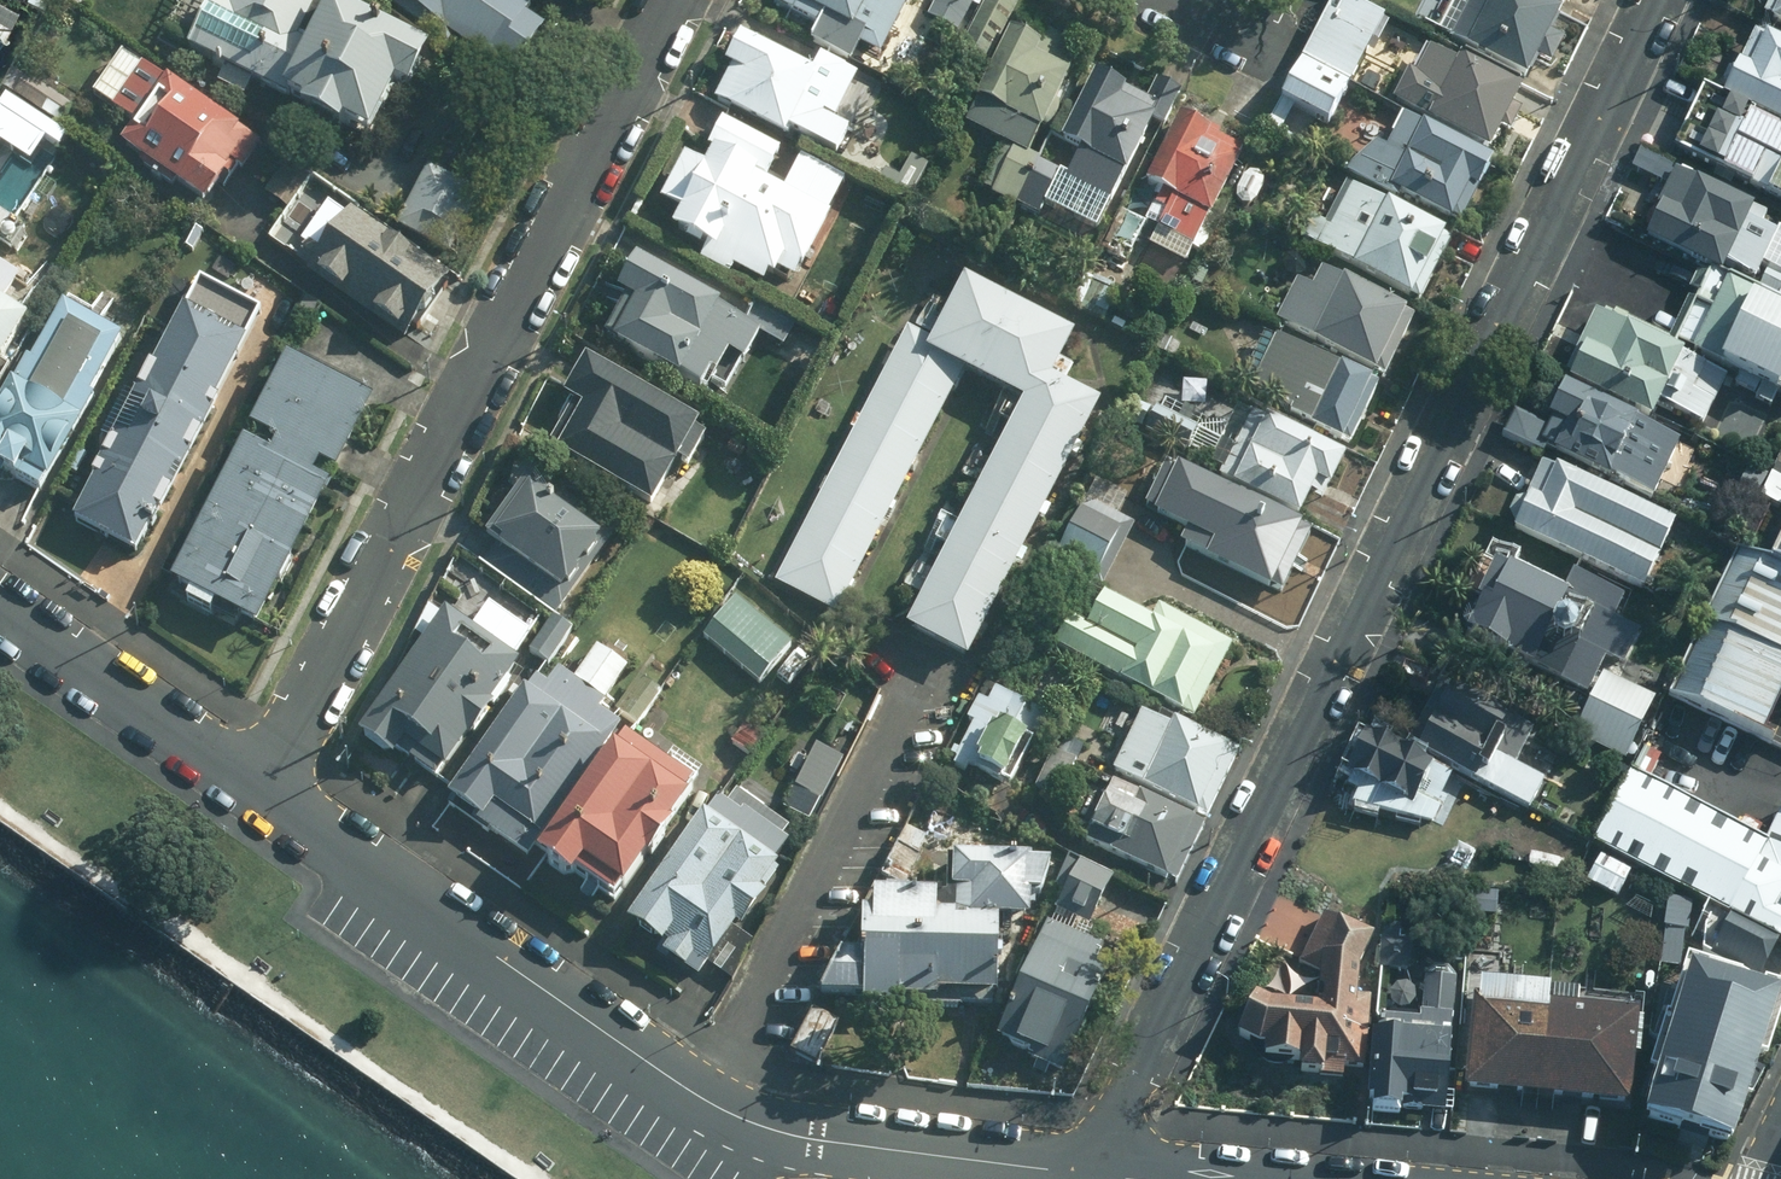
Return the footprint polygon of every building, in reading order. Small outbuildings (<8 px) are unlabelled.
[(356,140),(382,88),(395,95),(416,53),(328,8),(332,0),(227,0),(224,6),(211,0),(208,0),(183,49),(221,69),(215,81),(241,95),(248,82),(292,105),(289,113),(328,133),(331,127),(356,140)] [(504,78),(530,38),(513,27),(528,4),(521,0),(376,0),(427,34),(432,26),(504,78)] [(768,2),(787,13),(782,22),(808,36),(807,40),(847,61),(855,44),(877,55),(906,0),(769,0),(768,2)] [(924,18),(955,34),(973,0),(933,0),(924,18)] [(1014,7),(1001,0),(982,0),(957,51),(984,65),(1014,7)] [(1350,0),(1331,0),(1264,132),(1297,149),(1312,119),(1324,125),(1380,15),(1350,0)] [(1448,38),(1524,78),(1535,57),(1548,64),(1561,40),(1547,32),(1558,12),(1536,0),(1468,0),(1465,7),(1454,0),(1447,13),(1459,19),(1448,38)] [(1762,14),(1770,19),(1769,23),(1780,29),(1780,0),(1769,0),(1762,14)] [(1034,45),(1006,31),(960,125),(1010,150),(988,196),(1012,208),(1034,162),(1023,156),(1035,131),(1038,132),(1078,49),(1041,32),(1034,45)] [(1719,97),(1780,127),(1780,44),(1754,31),(1733,71),(1726,73),(1721,85),(1722,90),(1719,97)] [(832,111),(842,90),(737,33),(719,64),(728,69),(711,100),(779,137),(784,130),(832,155),(850,121),(832,111)] [(1427,38),(1418,55),(1439,65),(1447,48),(1427,38)] [(803,67),(845,90),(856,69),(815,46),(803,67)] [(129,125),(114,146),(136,162),(132,167),(166,191),(170,185),(197,204),(225,165),(237,173),(256,146),(162,79),(159,83),(116,53),(87,95),(129,125)] [(1424,119),(1487,152),(1498,129),(1509,134),(1521,112),(1510,107),(1520,87),(1458,56),(1443,86),(1415,72),(1400,103),(1426,116),(1424,119)] [(1144,101),(1090,73),(1055,143),(1076,153),(1062,180),(1065,182),(1059,195),(1101,217),(1147,127),(1157,132),(1178,91),(1154,80),(1144,101)] [(55,127),(68,106),(24,78),(11,97),(55,127)] [(1700,91),(1672,150),(1780,204),(1780,150),(1775,131),(1749,119),(1751,115),(1700,91)] [(0,115),(0,141),(25,156),(44,127),(8,103),(0,115)] [(1240,151),(1176,116),(1141,186),(1157,195),(1150,207),(1162,213),(1144,248),(1182,266),(1240,151)] [(1458,224),(1489,160),(1421,124),(1419,126),(1400,116),(1384,149),(1372,142),(1353,179),(1387,195),(1390,190),(1458,224)] [(795,268),(797,268),(826,214),(750,174),(753,171),(709,148),(699,167),(680,157),(657,201),(676,211),(666,230),(702,249),(696,259),(726,275),(729,269),(758,284),(764,276),(769,278),(773,270),(789,279),(795,268)] [(1665,189),(1676,166),(1655,155),(1643,178),(1665,189)] [(882,171),(875,185),(905,201),(925,164),(909,156),(897,179),(882,171)] [(285,211),(308,177),(285,161),(261,196),(285,211)] [(1056,173),(1036,163),(1015,206),(1037,216),(1056,173)] [(478,193),(425,167),(394,228),(447,254),(478,193)] [(1271,181),(1250,170),(1235,198),(1256,209),(1271,181)] [(1676,172),(1642,239),(1719,276),(1723,267),(1752,281),(1774,235),(1760,228),(1766,215),(1676,172)] [(292,260),(398,340),(441,277),(348,213),(353,207),(309,178),(268,238),(295,257),(292,260)] [(1298,238),(1418,302),(1451,238),(1384,203),(1383,205),(1349,187),(1328,227),(1309,217),(1298,238)] [(1778,234),(1762,266),(1774,271),(1780,257),(1780,236),(1778,234)] [(738,364),(755,334),(627,262),(609,295),(620,301),(597,341),(670,383),(673,378),(695,391),(704,374),(709,377),(722,355),(738,364)] [(1382,378),(1412,316),(1320,269),(1309,289),(1297,281),(1276,319),(1382,378)] [(1758,291),(1780,302),(1780,276),(1768,270),(1758,291)] [(141,398),(208,433),(273,309),(205,274),(141,398)] [(1675,344),(1690,351),(1689,354),(1736,376),(1733,385),(1755,396),(1752,400),(1769,408),(1775,395),(1780,397),(1780,307),(1710,274),(1707,280),(1695,275),(1687,291),(1698,296),(1694,304),(1687,301),(1667,341),(1675,344)] [(1119,291),(1092,278),(1076,310),(1103,323),(1119,291)] [(968,371),(989,381),(1026,307),(971,280),(939,343),(974,360),(968,371)] [(1081,335),(1026,307),(989,381),(1029,402),(1044,373),(1058,380),(1081,335)] [(17,323),(0,312),(0,350),(17,323)] [(1675,344),(1667,341),(1625,321),(1626,318),(1615,312),(1610,322),(1593,313),(1564,376),(1568,377),(1565,382),(1648,421),(1655,404),(1701,426),(1725,378),(1671,352),(1675,344)] [(0,390),(0,480),(3,482),(5,478),(32,493),(108,359),(46,324),(25,361),(22,360),(7,385),(4,384),(0,390)] [(823,350),(785,328),(771,352),(809,375),(823,350)] [(968,371),(974,360),(939,343),(913,329),(895,365),(955,397),(968,371)] [(1347,445),(1378,386),(1266,331),(1239,383),(1289,409),(1286,413),(1347,445)] [(222,604),(265,626),(338,484),(320,475),(327,463),(343,472),(380,400),(294,356),(258,427),(284,440),(277,454),(251,440),(178,580),(199,592),(195,599),(218,611),(222,604)] [(687,434),(692,427),(579,361),(557,399),(569,406),(546,445),(554,449),(551,454),(644,507),(671,462),(683,469),(699,440),(687,434)] [(936,433),(955,397),(895,365),(876,402),(936,433)] [(1058,380),(1044,373),(1029,402),(1025,410),(1086,442),(1105,405),(1058,380)] [(1551,453),(1650,500),(1676,444),(1559,385),(1543,419),(1548,422),(1544,429),(1512,411),(1499,436),(1540,457),(1544,449),(1551,453)] [(76,521),(144,556),(208,433),(141,398),(76,521)] [(917,470),(936,433),(876,402),(857,438),(917,470)] [(1321,498),(1341,458),(1237,407),(1208,466),(1220,472),(1216,479),(1297,519),(1310,493),(1321,498)] [(1196,431),(1155,409),(1141,433),(1183,456),(1196,431)] [(1086,442),(1025,410),(1006,447),(1067,478),(1086,442)] [(898,506),(917,470),(857,438),(838,475),(898,506)] [(1067,478),(1006,447),(987,484),(1048,515),(1067,478)] [(1540,465),(1509,532),(1640,593),(1672,526),(1552,470),(1552,471),(1540,465)] [(1276,598),(1309,532),(1235,492),(1233,496),(1183,469),(1164,506),(1191,521),(1180,541),(1205,554),(1204,559),(1276,598)] [(1766,472),(1757,496),(1780,505),(1780,478),(1774,476),(1766,472)] [(880,543),(898,506),(838,475),(819,511),(880,543)] [(547,501),(520,483),(478,540),(492,550),(480,567),(551,619),(614,534),(554,490),(547,501)] [(1048,515),(987,484),(968,520),(1029,552),(1048,515)] [(1099,588),(1132,525),(1082,499),(1049,561),(1099,588)] [(861,579),(880,543),(819,511),(800,548),(861,579)] [(1029,552),(968,520),(949,557),(1010,588),(1029,552)] [(1764,566),(1780,574),(1780,533),(1764,566)] [(1558,685),(1585,697),(1603,659),(1621,668),(1638,634),(1613,621),(1623,599),(1570,573),(1560,594),(1509,569),(1515,559),(1488,546),(1480,564),(1477,563),(1460,597),(1477,605),(1474,609),(1464,609),(1459,622),(1463,632),(1461,638),(1528,671),(1529,667),(1560,682),(1558,685)] [(842,616),(861,579),(800,548),(781,584),(842,616)] [(1735,554),(1703,622),(1780,658),(1780,575),(1735,554)] [(1010,588),(949,557),(930,594),(991,625),(1010,588)] [(991,625),(930,594),(911,630),(972,662),(991,625)] [(1189,724),(1229,648),(1157,609),(1150,621),(1101,594),(1083,628),(1066,619),(1050,647),(1189,724)] [(754,686),(787,647),(732,599),(699,638),(754,686)] [(514,666),(438,614),(352,737),(386,760),(392,753),(430,779),(436,771),(438,773),(461,741),(463,743),(506,681),(504,680),(514,666)] [(570,634),(550,620),(526,651),(547,666),(570,634)] [(1703,624),(1669,697),(1758,740),(1780,693),(1780,661),(1703,624)] [(523,692),(518,691),(442,802),(524,859),(614,727),(593,713),(623,669),(593,648),(569,683),(554,672),(542,689),(531,681),(523,692)] [(1624,761),(1653,700),(1600,675),(1570,736),(1624,761)] [(657,694),(635,678),(610,712),(633,729),(657,694)] [(1530,734),(1438,684),(1405,747),(1528,810),(1542,783),(1512,767),(1530,734)] [(1040,716),(983,686),(946,758),(953,761),(950,767),(962,774),(965,768),(1004,787),(1008,777),(1054,802),(1074,764),(1028,740),(1040,716)] [(1203,821),(1235,757),(1172,722),(1168,730),(1139,715),(1109,775),(1203,821)] [(742,726),(728,745),(747,759),(761,740),(742,726)] [(1441,798),(1451,778),(1356,733),(1337,772),(1350,777),(1343,791),(1355,795),(1349,808),(1432,829),(1446,801),(1441,798)] [(607,757),(602,754),(525,864),(560,889),(565,881),(603,907),(632,866),(636,870),(661,834),(658,833),(676,806),(674,805),(684,790),(616,743),(607,757)] [(1780,808),(1762,842),(1649,782),(1664,755),(1642,744),(1589,842),(1780,944),(1780,808)] [(786,810),(814,825),(848,759),(819,745),(786,810)] [(1173,887),(1201,827),(1110,782),(1080,841),(1173,887)] [(718,816),(713,812),(636,922),(671,947),(676,940),(680,944),(675,953),(710,978),(746,926),(751,930),(775,895),(770,891),(788,865),(784,863),(799,841),(794,837),(801,827),(749,791),(738,806),(729,800),(718,816)] [(920,837),(904,830),(876,879),(899,892),(918,859),(920,837)] [(1615,900),(1631,869),(1600,853),(1584,884),(1615,900)] [(941,866),(939,897),(867,895),(866,916),(856,916),(855,959),(835,959),(815,1000),(856,1000),(856,1009),(891,1009),(891,1006),(988,1004),(988,992),(995,992),(994,954),(990,954),(989,924),(1022,923),(1022,899),(1034,899),(1047,863),(945,861),(945,866),(941,866)] [(1107,878),(1074,862),(1053,912),(1087,926),(1107,878)] [(1506,891),(1476,888),(1472,921),(1502,924),(1506,891)] [(1690,932),(1691,901),(1658,900),(1655,966),(1680,967),(1682,932),(1690,932)] [(1320,1066),(1362,1071),(1368,998),(1354,996),(1356,972),(1370,939),(1321,917),(1299,968),(1315,975),(1313,1011),(1266,1007),(1251,999),(1229,1038),(1254,1052),(1260,1053),(1260,1063),(1295,1066),(1294,1077),(1318,1077),(1320,1066)] [(1755,985),(1775,946),(1729,921),(1708,960),(1755,985)] [(1097,951),(1043,925),(990,1041),(1026,1056),(1023,1063),(1057,1079),(1107,970),(1091,963),(1097,951)] [(1403,926),(1384,925),(1383,972),(1414,973),(1415,942),(1403,941),(1403,926)] [(1778,996),(1688,966),(1637,1124),(1727,1154),(1778,996)] [(1424,979),(1422,1017),(1449,1020),(1453,981),(1424,979)] [(1468,1001),(1460,1095),(1626,1109),(1634,1018),(1573,1013),(1575,995),(1545,993),(1545,989),(1476,983),(1474,1002),(1468,1001)] [(835,1025),(810,1011),(786,1054),(812,1068),(835,1025)] [(1395,1112),(1442,1115),(1447,1023),(1419,1022),(1420,1014),(1407,1014),(1407,1022),(1375,1021),(1374,1036),(1369,1036),(1364,1115),(1395,1117),(1395,1112)]
